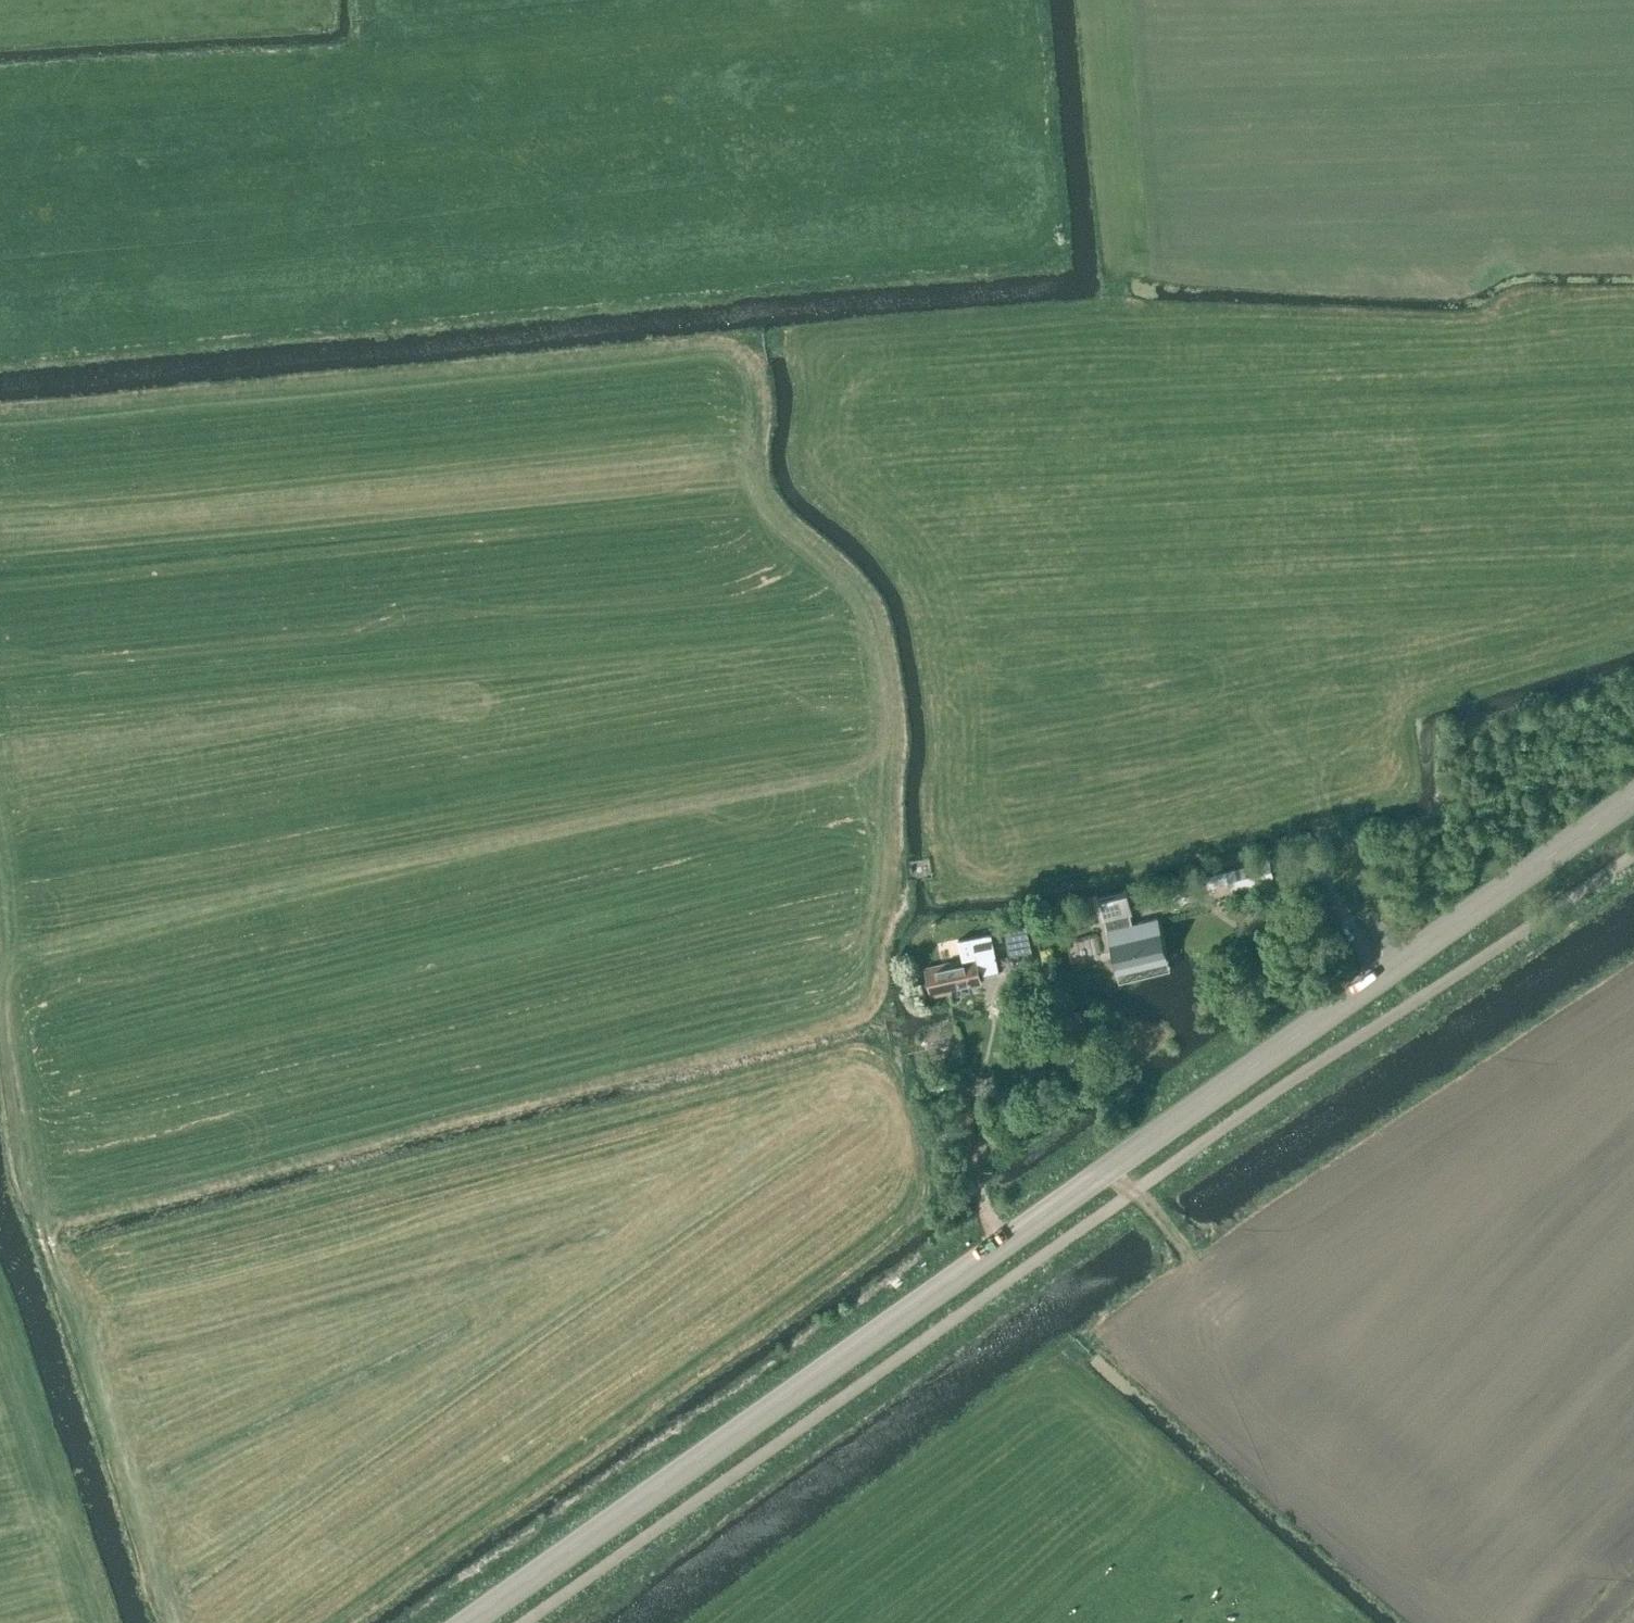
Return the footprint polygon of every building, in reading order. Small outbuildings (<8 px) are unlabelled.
[(1233,894),(1275,883),(1267,853),(1225,864),(1233,894)] [(1159,917),(1133,923),(1131,914),(1133,914),(1128,893),(1098,900),(1104,921),(1106,920),(1118,971),(1169,959),(1159,917)] [(1002,920),(1010,956),(1032,952),(1030,944),(1035,943),(1031,922),(1025,923),(1023,915),(1002,920)] [(931,995),(952,991),(951,987),(981,981),(980,977),(1000,973),(992,933),(958,940),(962,960),(925,967),(931,995)]
